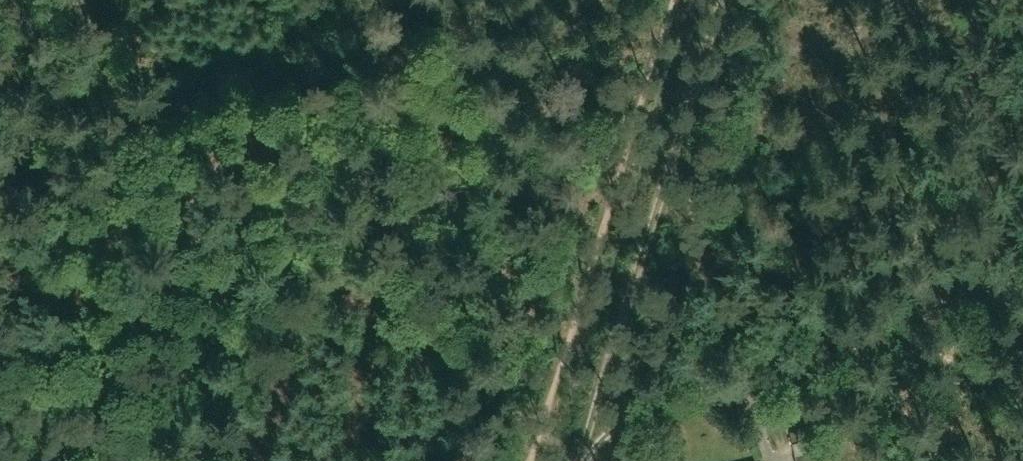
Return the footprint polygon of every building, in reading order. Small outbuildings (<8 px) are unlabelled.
[(833,450),(821,453),(821,451),(824,450),(818,425),(790,432),(796,457),(796,460),(835,460),(833,450)]
